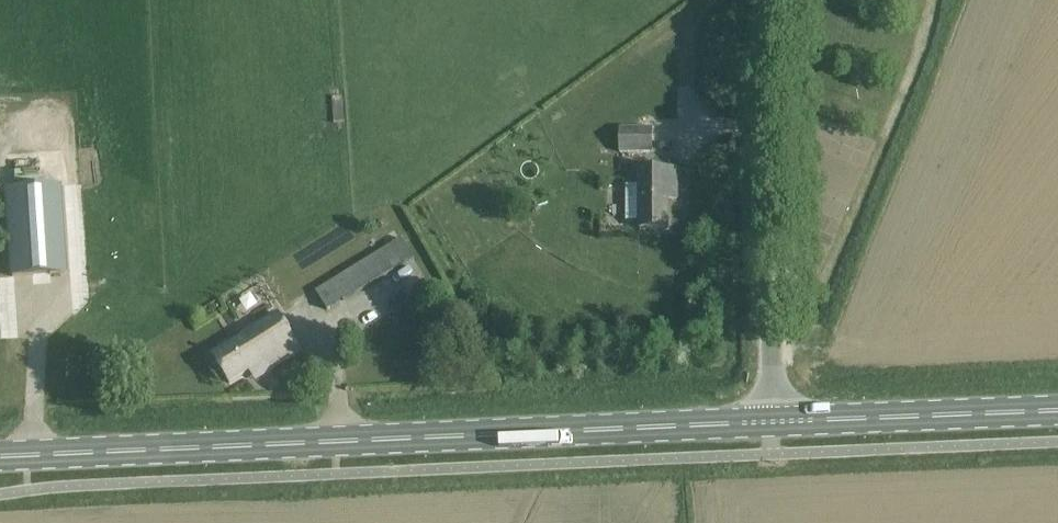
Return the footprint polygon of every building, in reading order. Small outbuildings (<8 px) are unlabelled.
[(820,134),(838,133),(837,120),(819,121),(820,134)] [(651,128),(617,129),(593,145),(606,163),(622,153),(652,153),(651,128)] [(10,188),(9,173),(8,173),(7,155),(0,156),(0,189),(10,188)] [(624,221),(639,222),(639,228),(667,228),(668,199),(677,199),(677,170),(639,170),(639,186),(625,186),(624,221)] [(64,274),(63,252),(59,187),(6,190),(12,277),(64,274)] [(413,257),(402,239),(389,247),(315,293),(326,310),(413,257)] [(18,323),(18,308),(15,309),(12,278),(0,279),(0,322),(18,323)] [(279,315),(212,356),(229,383),(263,363),(268,371),(301,351),(279,315)]
